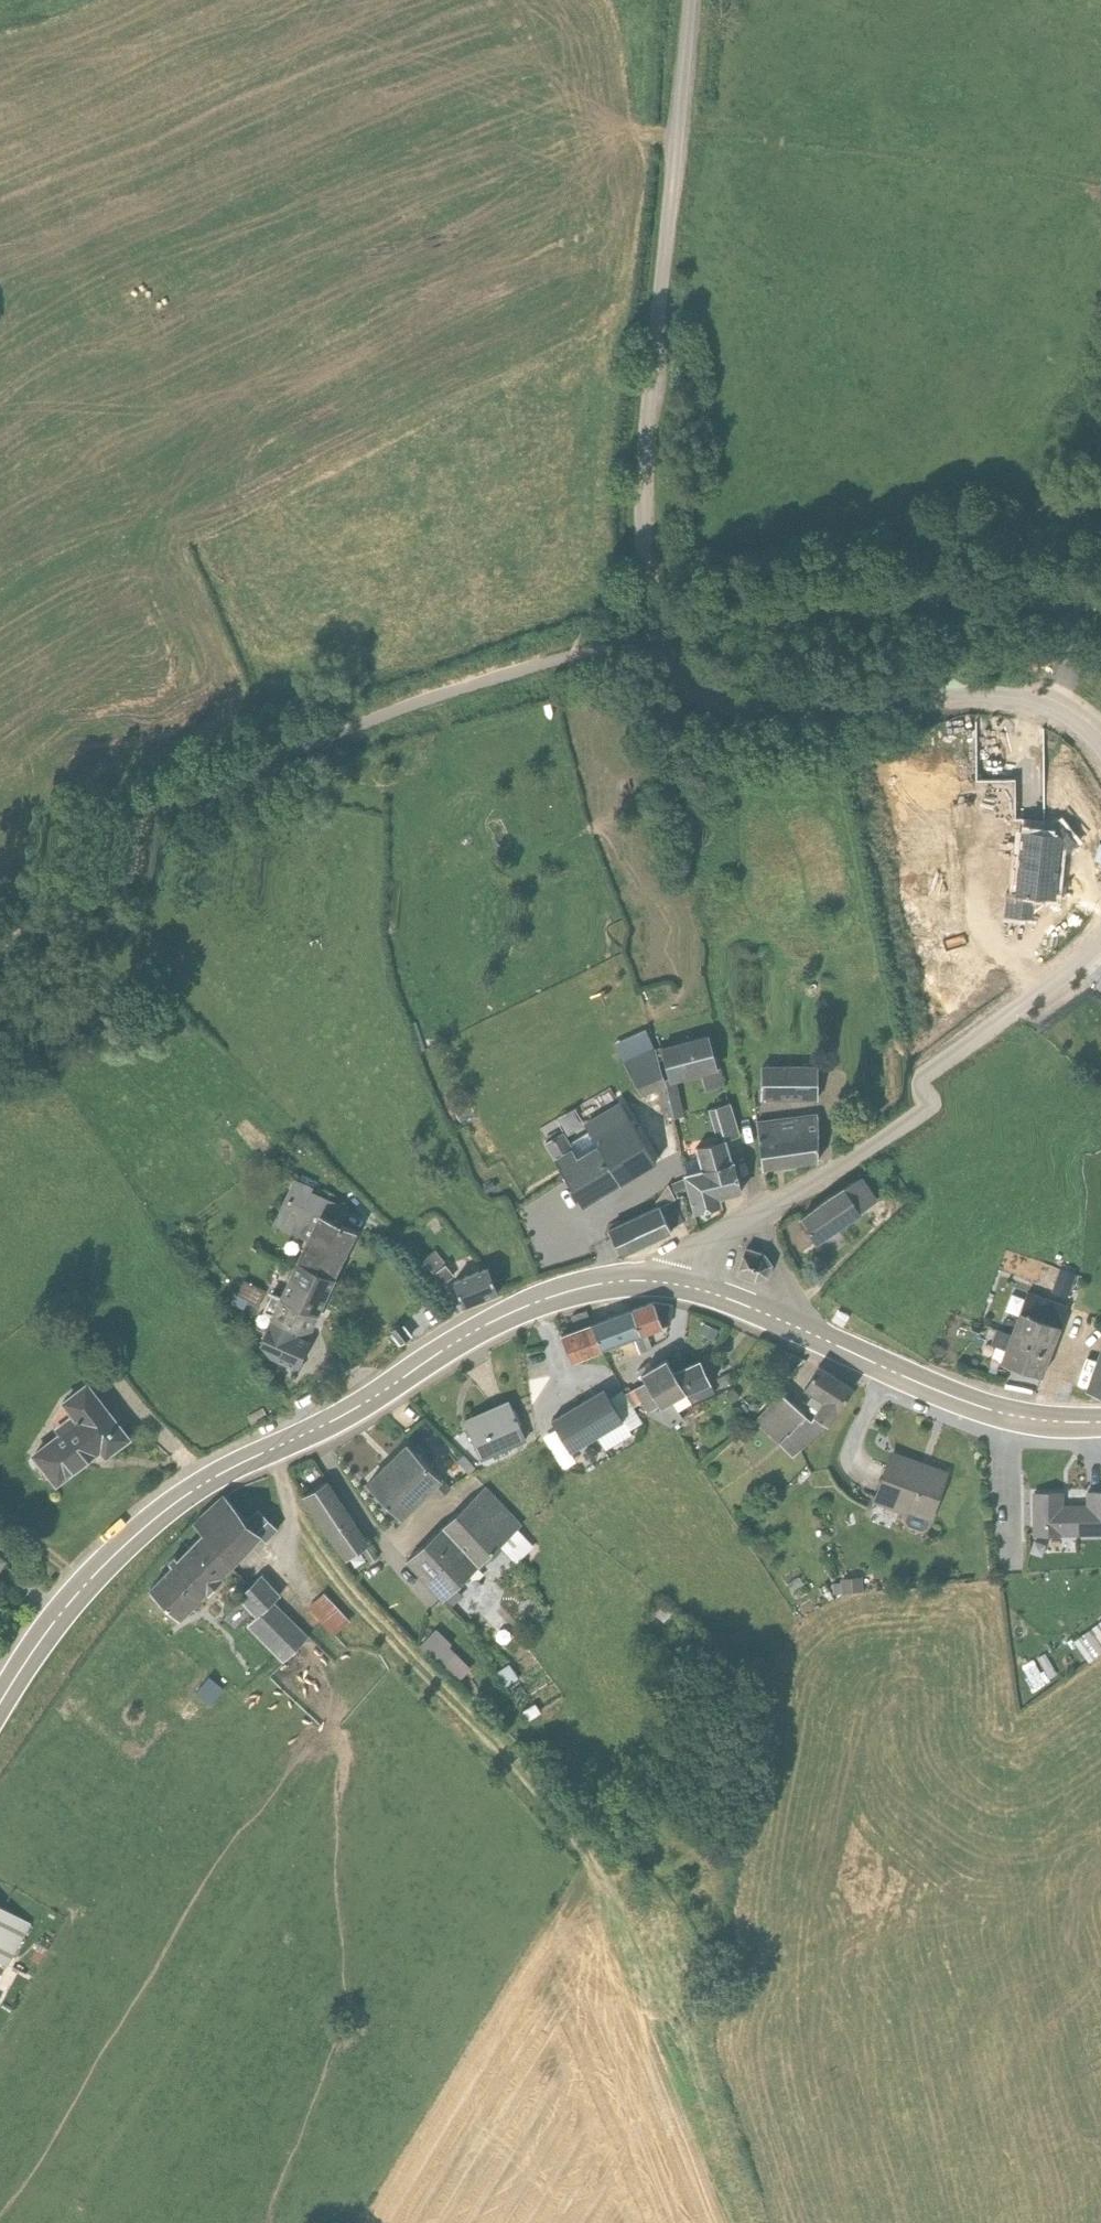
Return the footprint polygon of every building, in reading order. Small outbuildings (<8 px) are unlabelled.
[(707,1035),(661,1047),(671,1082),(716,1069),(707,1035)] [(652,1050),(624,1062),(642,1097),(667,1085),(652,1050)] [(817,1065),(761,1064),(760,1099),(817,1100),(817,1065)] [(620,1188),(659,1165),(624,1102),(583,1123),(591,1141),(555,1160),(584,1208),(620,1188)] [(685,1178),(694,1212),(722,1204),(720,1200),(739,1194),(731,1165),(725,1143),(739,1139),(730,1106),(705,1112),(714,1144),(697,1149),(703,1171),(684,1176),(685,1178)] [(758,1119),(762,1166),(818,1162),(815,1114),(758,1119)] [(313,1185),(294,1177),(272,1223),(306,1238),(296,1259),(334,1276),(357,1230),(335,1220),(343,1204),(311,1189),(313,1185)] [(694,1212),(685,1178),(655,1193),(674,1230),(694,1212)] [(877,1199),(861,1178),(842,1188),(860,1212),(877,1199)] [(842,1188),(799,1219),(817,1244),(860,1213),(860,1212),(842,1188)] [(658,1206),(606,1228),(621,1258),(671,1232),(658,1206)] [(772,1264),(765,1253),(746,1246),(735,1275),(754,1282),(768,1278),(772,1264)] [(434,1248),(422,1258),(433,1273),(446,1263),(434,1248)] [(334,1276),(296,1259),(279,1295),(319,1312),(334,1276)] [(488,1265),(453,1279),(464,1304),(498,1290),(488,1265)] [(1072,1281),(1051,1271),(1037,1295),(1057,1306),(1072,1281)] [(238,1300),(269,1310),(276,1287),(245,1278),(238,1300)] [(270,1315),(272,1316),(259,1342),(271,1357),(298,1368),(310,1340),(298,1334),(299,1329),(312,1327),(319,1312),(279,1295),(270,1315)] [(663,1328),(653,1302),(632,1309),(641,1335),(663,1328)] [(641,1335),(632,1309),(608,1317),(618,1344),(641,1335)] [(1043,1375),(1061,1325),(1017,1309),(999,1360),(1043,1375)] [(618,1344),(608,1317),(583,1327),(593,1355),(618,1344)] [(583,1327),(562,1335),(572,1362),(593,1355),(583,1327)] [(1084,1390),(1100,1396),(1100,1344),(1084,1390)] [(699,1359),(673,1369),(664,1359),(641,1373),(661,1409),(687,1395),(711,1384),(699,1359)] [(852,1389),(818,1367),(805,1388),(812,1394),(808,1400),(816,1408),(813,1415),(828,1424),(852,1389)] [(57,1432),(30,1452),(55,1486),(100,1452),(103,1457),(132,1436),(89,1378),(60,1400),(69,1413),(53,1425),(57,1432)] [(622,1389),(606,1397),(602,1390),(578,1403),(596,1437),(621,1423),(636,1415),(622,1389)] [(822,1432),(782,1391),(753,1418),(792,1457),(822,1432)] [(510,1398),(463,1419),(481,1459),(527,1440),(510,1398)] [(578,1403),(550,1418),(556,1428),(544,1434),(563,1468),(577,1460),(571,1450),(596,1437),(578,1403)] [(405,1441),(366,1482),(401,1519),(431,1491),(439,1499),(449,1489),(405,1441)] [(949,1470),(889,1448),(869,1503),(929,1524),(949,1470)] [(328,1481),(302,1496),(323,1529),(345,1560),(370,1545),(349,1513),(328,1481)] [(521,1527),(483,1488),(440,1530),(474,1567),(521,1527)] [(1032,1491),(1032,1535),(1100,1534),(1100,1490),(1085,1490),(1085,1502),(1063,1502),(1063,1490),(1032,1491)] [(201,1537),(194,1543),(226,1576),(259,1542),(240,1523),(221,1501),(195,1525),(201,1537)] [(240,1523),(259,1542),(271,1532),(256,1512),(240,1523)] [(440,1530),(406,1561),(441,1599),(474,1567),(440,1530)] [(226,1576),(194,1543),(147,1589),(179,1622),(226,1576)] [(261,1575),(237,1597),(256,1617),(247,1624),(282,1661),(307,1637),(274,1602),(281,1595),(261,1575)] [(323,1593),(307,1608),(333,1634),(348,1620),(323,1593)] [(1074,1639),(1084,1668),(1100,1655),(1100,1619),(1074,1639)] [(448,1650),(430,1631),(414,1650),(431,1665),(448,1650)] [(221,1689),(200,1669),(185,1684),(205,1703),(207,1705),(221,1689)] [(185,1684),(166,1704),(186,1723),(205,1703),(185,1684)] [(7,1964),(30,1921),(0,1905),(0,1960),(7,1964)]
